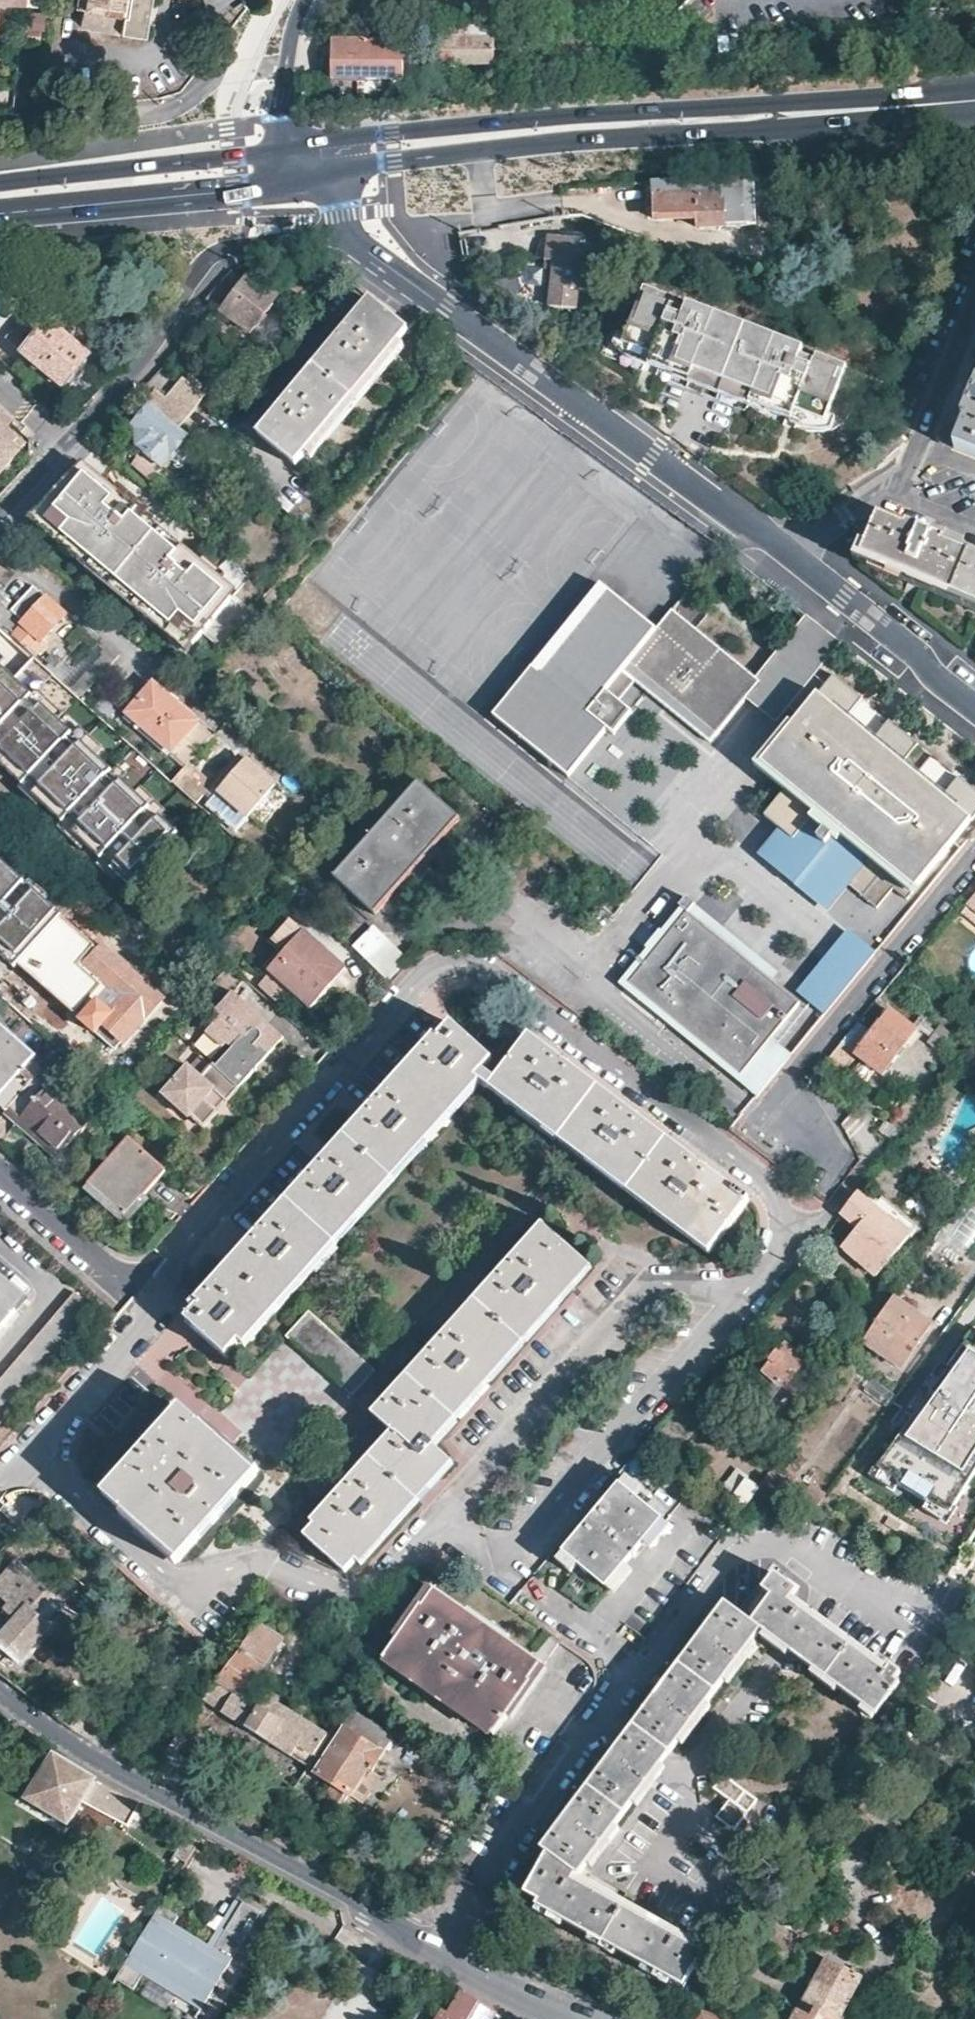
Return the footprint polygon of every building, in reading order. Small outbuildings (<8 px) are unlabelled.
[(78,8),(85,10),(81,30),(117,36),(117,33),(142,37),(149,0),(79,0),(78,8)] [(23,12),(26,38),(44,36),(41,10),(23,12)] [(495,63),(494,28),(442,30),(443,63),(495,63)] [(404,78),(404,39),(333,41),(333,79),(404,78)] [(774,177),(764,178),(764,188),(775,188),(774,177)] [(745,179),(648,183),(649,219),(699,218),(699,227),(747,225),(745,179)] [(579,289),(603,290),(607,240),(548,236),(546,260),(554,261),(550,306),(577,309),(579,289)] [(238,283),(231,275),(208,300),(215,308),(238,283)] [(253,333),(279,296),(263,286),(267,280),(260,275),(257,280),(251,276),(224,312),(253,333)] [(844,376),(847,367),(831,361),(656,292),(645,288),(623,344),(652,356),(656,347),(666,351),(658,369),(788,420),(789,417),(783,415),(789,398),(798,402),(795,411),(801,414),(797,424),(795,430),(800,430),(804,431),(808,431),(810,432),(814,432),(817,432),(821,432),(826,432),(831,431),(834,430),(837,428),(840,426),(844,423),(846,420),(847,419),(849,415),(850,413),(851,411),(852,408),(854,404),(854,398),(854,395),(852,389),(851,386),(850,383),(849,380),(846,377),(844,376)] [(298,467),(408,331),(368,300),(259,434),(298,467)] [(63,387),(90,355),(52,324),(49,323),(43,317),(33,328),(40,334),(23,353),(63,387)] [(652,356),(623,344),(626,336),(618,333),(614,345),(615,347),(615,348),(617,349),(618,350),(620,352),(622,354),(625,357),(628,358),(630,360),(632,361),(633,362),(634,362),(636,363),(637,363),(638,363),(638,364),(640,364),(641,365),(643,366),(644,366),(645,366),(645,367),(649,368),(650,366),(649,366),(652,356)] [(666,351),(656,347),(652,356),(649,366),(650,366),(658,369),(666,351)] [(166,365),(173,370),(183,359),(177,353),(166,365)] [(182,428),(207,396),(185,376),(183,378),(159,409),(182,428)] [(941,442),(974,455),(974,387),(962,420),(965,421),(962,427),(949,421),(941,442)] [(788,420),(797,424),(801,414),(795,411),(798,402),(789,398),(783,415),(789,417),(788,420)] [(190,435),(182,428),(159,409),(153,404),(136,423),(140,426),(143,449),(155,458),(148,467),(152,471),(160,463),(164,466),(190,435)] [(0,429),(0,433),(3,437),(9,431),(4,426),(0,429)] [(15,460),(10,454),(15,448),(0,433),(0,475),(15,460)] [(21,454),(15,448),(10,454),(15,460),(21,454)] [(85,461),(29,521),(189,653),(197,645),(215,659),(254,612),(235,595),(252,577),(230,559),(216,574),(85,461)] [(120,482),(115,488),(147,513),(150,509),(120,482)] [(944,543),(945,539),(908,523),(906,527),(878,516),(862,557),(974,604),(974,556),(944,543)] [(654,620),(599,575),(482,717),(564,785),(647,687),(623,666),(654,620)] [(33,587),(11,612),(0,602),(0,626),(35,657),(47,644),(42,640),(65,615),(33,587)] [(762,681),(668,603),(654,620),(623,666),(647,687),(712,741),(762,681)] [(832,662),(754,760),(788,786),(768,811),(792,829),(808,810),(866,856),(845,883),(878,909),(894,889),(907,899),(974,813),(974,774),(832,662)] [(130,890),(180,834),(0,673),(0,774),(130,890)] [(199,723),(154,684),(128,714),(173,753),(199,723)] [(297,812),(274,790),(274,786),(245,761),(218,790),(218,791),(249,818),(272,839),(297,812)] [(378,917),(463,821),(420,784),(335,878),(378,917)] [(249,818),(218,791),(206,804),(236,832),(249,818)] [(32,889),(0,861),(0,926),(32,889)] [(790,989),(682,897),(611,979),(751,1098),(822,1015),(790,989)] [(967,906),(962,913),(974,924),(974,912),(967,906)] [(356,949),(392,984),(412,962),(377,927),(356,949)] [(844,929),(790,989),(822,1015),(876,953),(844,929)] [(313,1008),(347,970),(305,932),(270,970),(313,1008)] [(163,1002),(102,948),(57,1000),(115,1053),(163,1002)] [(216,1069),(238,1089),(241,1091),(286,1038),(233,992),(215,1012),(220,1017),(206,1033),(224,1048),(228,1045),(233,1050),(216,1069)] [(856,1024),(834,1053),(843,1059),(851,1048),(855,1051),(853,1054),(882,1075),(918,1029),(928,1037),(937,1026),(923,1015),(911,1027),(887,1009),(868,1033),(856,1024)] [(624,1114),(569,1072),(573,1068),(566,1063),(561,1059),(556,1063),(528,1041),(509,1063),(479,1038),(486,1030),(473,1019),(466,1026),(458,1019),(438,1041),(434,1037),(429,1043),(425,1048),(428,1051),(381,1104),(378,1101),(371,1109),(368,1112),(370,1115),(323,1168),(320,1165),(313,1172),(310,1176),(313,1179),(266,1231),(262,1229),(256,1236),(252,1240),(255,1244),(210,1295),(205,1292),(197,1301),(191,1308),(194,1312),(186,1320),(228,1358),(240,1344),(245,1349),(350,1233),(482,1085),(504,1101),(502,1103),(517,1114),(519,1112),(707,1254),(748,1201),(735,1190),(731,1194),(704,1174),(707,1169),(701,1165),(696,1161),(692,1165),(637,1124),(640,1119),(634,1114),(628,1110),(624,1114)] [(8,1112),(38,1079),(26,1068),(36,1058),(0,1026),(0,1105),(8,1112)] [(216,1069),(200,1055),(191,1065),(188,1063),(161,1093),(190,1119),(193,1116),(205,1126),(217,1112),(205,1101),(215,1090),(228,1101),(238,1089),(216,1069)] [(96,1119),(45,1071),(38,1079),(8,1112),(61,1158),(96,1119)] [(226,1100),(215,1090),(205,1101),(216,1110),(226,1100)] [(877,1130),(893,1142),(921,1104),(911,1096),(888,1127),(882,1123),(877,1130)] [(166,1173),(130,1139),(89,1184),(126,1217),(131,1212),(143,1221),(157,1207),(144,1196),(166,1173)] [(874,1205),(857,1192),(841,1214),(856,1227),(840,1247),(876,1276),(914,1228),(917,1231),(919,1228),(880,1197),(874,1205)] [(552,1298),(583,1262),(542,1225),(510,1263),(506,1259),(495,1271),(499,1275),(441,1340),(438,1337),(428,1348),(432,1352),(374,1417),(392,1434),(346,1486),(342,1483),(333,1494),(337,1498),(302,1536),(343,1573),(357,1557),(429,1475),(445,1458),(427,1440),(436,1431),(466,1397),(552,1298)] [(26,1300),(0,1276),(0,1331),(26,1300)] [(892,1299),(896,1293),(885,1286),(861,1321),(870,1330),(892,1299)] [(96,1312),(76,1293),(0,1381),(0,1424),(96,1312)] [(870,1330),(861,1343),(899,1368),(930,1325),(892,1299),(870,1330)] [(370,1371),(309,1314),(287,1338),(349,1394),(370,1371)] [(950,1525),(959,1510),(956,1508),(974,1477),(974,1334),(949,1371),(944,1367),(898,1431),(903,1434),(873,1478),(898,1493),(902,1487),(932,1505),(928,1512),(950,1525)] [(769,1399),(799,1359),(784,1346),(778,1353),(776,1352),(774,1352),(771,1353),(770,1355),(769,1357),(769,1359),(769,1361),(770,1363),(764,1370),(760,1367),(748,1381),(769,1399)] [(177,1564),(255,1477),(227,1450),(223,1454),(197,1429),(199,1426),(181,1409),(102,1496),(177,1564)] [(737,1517),(758,1489),(735,1471),(720,1490),(731,1499),(729,1501),(737,1508),(732,1514),(737,1517)] [(634,1551),(660,1521),(618,1485),(561,1552),(604,1587),(630,1555),(632,1556),(635,1552),(634,1551)] [(37,1573),(35,1576),(16,1559),(0,1576),(0,1590),(12,1601),(0,1614),(0,1650),(15,1664),(49,1627),(46,1624),(67,1601),(76,1609),(91,1593),(80,1582),(65,1597),(37,1573)] [(684,1986),(686,1985),(705,1949),(577,1877),(759,1630),(874,1716),(900,1683),(895,1679),(900,1672),(889,1665),(884,1671),(788,1602),(796,1589),(773,1573),(748,1606),(748,1612),(754,1616),(749,1621),(723,1602),(540,1850),(546,1854),(526,1893),(539,1901),(537,1906),(684,1987),(684,1986)] [(528,1654),(431,1588),(384,1656),(492,1732),(490,1735),(492,1737),(558,1643),(543,1632),(528,1654)] [(253,1679),(281,1639),(268,1630),(275,1620),(264,1612),(217,1680),(242,1695),(253,1679)] [(315,1727),(261,1690),(253,1702),(242,1695),(217,1680),(217,1679),(203,1700),(307,1769),(340,1718),(326,1709),(315,1727)] [(392,1737),(347,1709),(340,1718),(307,1769),(330,1783),(318,1802),(335,1812),(347,1794),(363,1769),(369,1772),(392,1737)] [(84,1771),(53,1752),(52,1752),(24,1798),(67,1824),(84,1797),(128,1824),(140,1804),(111,1786),(103,1781),(93,1776),(84,1771)] [(363,1769),(347,1794),(359,1803),(376,1777),(369,1772),(363,1769)] [(734,1804),(743,1792),(724,1776),(714,1790),(728,1800),(734,1804)] [(755,1800),(743,1792),(734,1804),(728,1800),(716,1819),(734,1831),(755,1800)] [(200,2006),(242,1937),(225,1927),(213,1946),(173,1922),(179,1913),(161,1903),(157,1910),(118,1973),(135,1983),(143,1970),(200,2006)] [(857,1980),(850,1977),(854,1971),(849,1969),(846,1973),(823,1961),(792,2018),(836,2018),(857,1980)] [(463,1993),(450,2013),(444,2009),(439,2018),(493,2018),(497,2012),(463,1993)]
